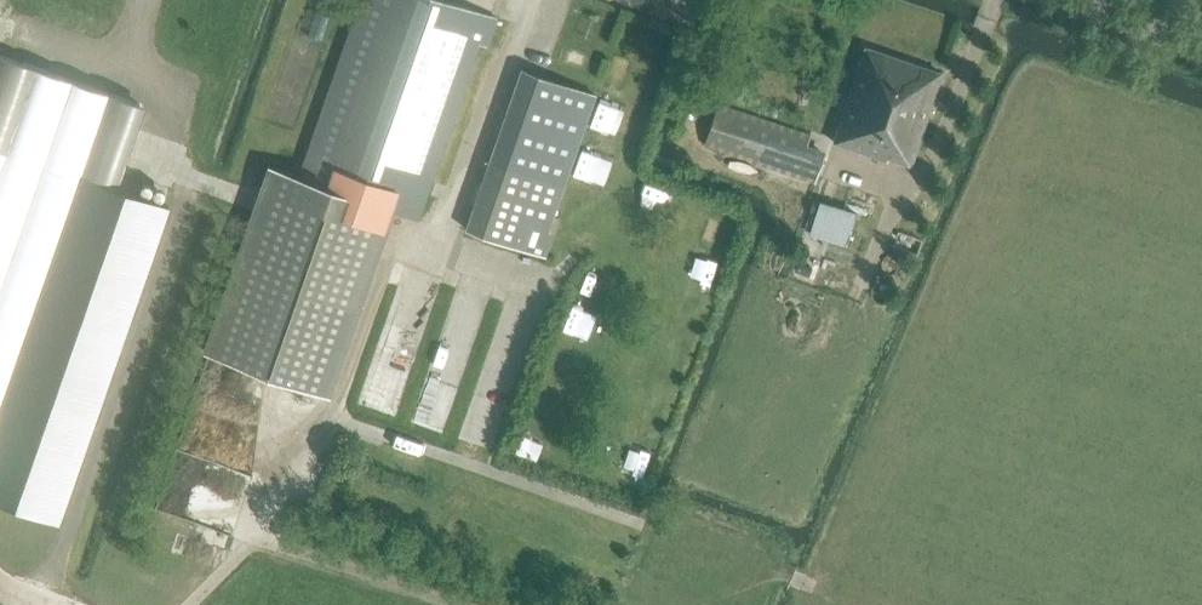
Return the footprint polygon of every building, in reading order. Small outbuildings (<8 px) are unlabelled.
[(326,395),(390,209),(418,219),(480,43),(488,46),(497,18),(445,0),(361,0),(299,177),(273,168),(258,213),(209,355),(326,395)] [(623,2),(640,8),(643,0),(624,0),(623,2)] [(888,161),(888,158),(911,166),(942,72),(866,46),(833,143),(888,161)] [(61,517),(169,207),(112,187),(141,105),(4,57),(0,56),(0,496),(61,517)] [(467,229),(540,255),(596,95),(522,69),(467,229)] [(705,146),(817,182),(829,141),(746,113),(717,103),(705,146)] [(856,213),(820,202),(810,234),(847,245),(856,213)] [(611,289),(618,271),(594,261),(586,279),(611,289)] [(598,328),(607,299),(581,292),(573,321),(598,328)] [(566,331),(556,359),(582,368),(591,339),(566,331)] [(628,464),(650,472),(658,452),(636,444),(628,464)] [(165,604),(177,604),(174,586),(162,588),(165,604)]
